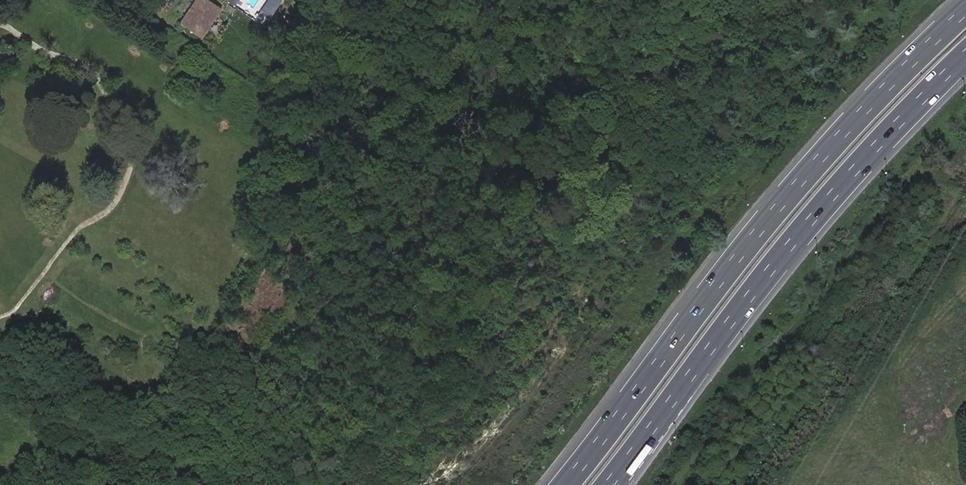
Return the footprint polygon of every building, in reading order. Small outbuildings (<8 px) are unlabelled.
[(221,8),(208,0),(196,0),(195,2),(197,3),(188,17),(186,15),(180,24),(201,38),(221,8)] [(188,17),(197,3),(195,2),(186,15),(188,17)]
